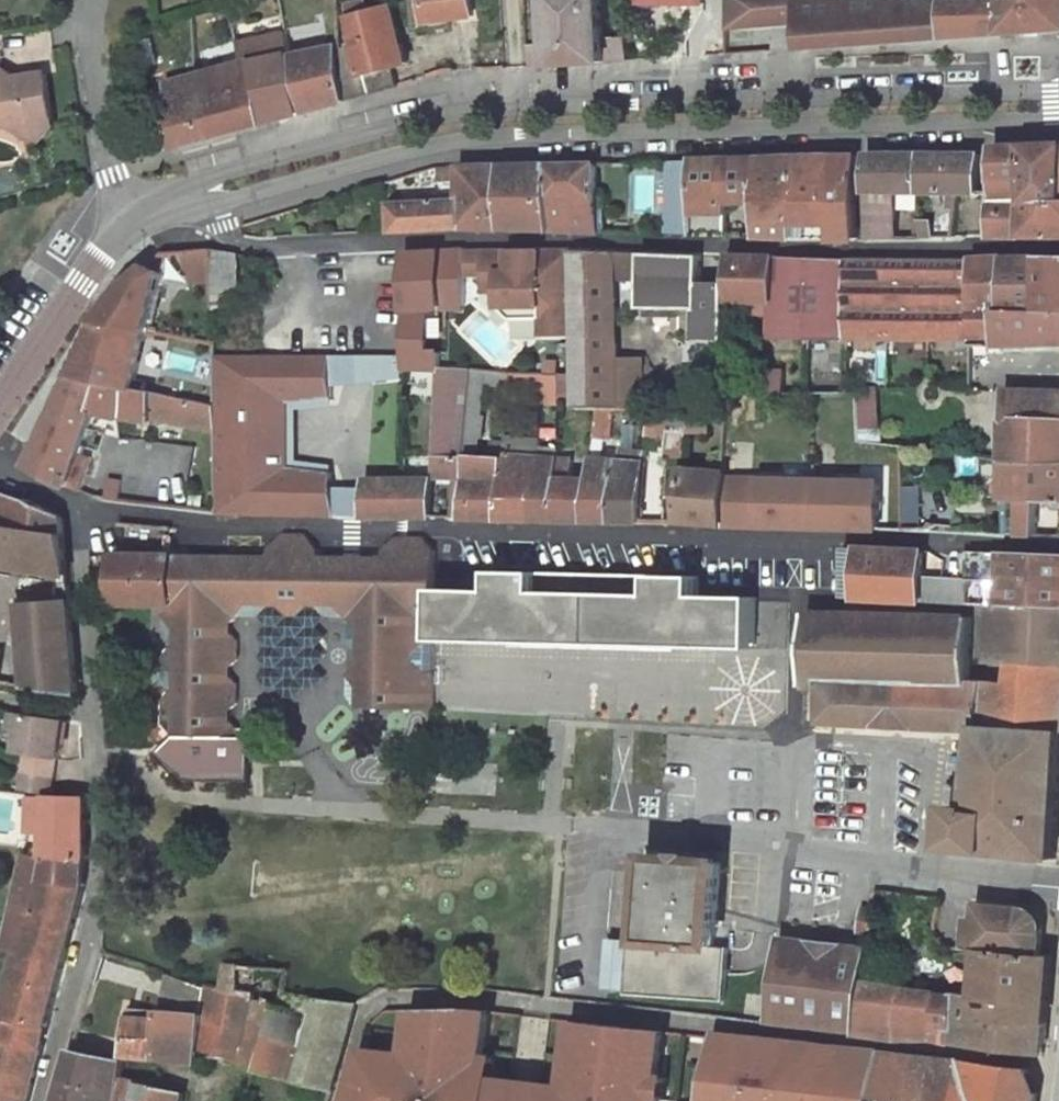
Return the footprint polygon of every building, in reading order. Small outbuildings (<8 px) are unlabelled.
[(472,0),(414,0),(416,13),(426,12),(428,22),(474,16),(472,0)] [(602,0),(550,0),(551,11),(555,15),(557,40),(553,44),(530,46),(532,67),(606,62),(605,39),(602,0)] [(727,29),(799,23),(797,0),(727,0),(727,29)] [(799,23),(800,49),(1058,29),(1058,0),(797,0),(799,23)] [(352,5),(355,17),(370,13),(367,1),(352,5)] [(409,63),(393,7),(370,13),(355,17),(353,18),(360,46),(355,47),(355,46),(340,50),(342,79),(345,101),(399,87),(394,67),(409,63)] [(428,22),(426,12),(416,13),(417,24),(428,22)] [(627,38),(605,39),(606,62),(628,60),(627,38)] [(340,46),(294,56),(307,112),(345,101),(342,79),(340,50),(340,46)] [(170,111),(260,86),(250,62),(167,85),(170,111)] [(47,73),(28,76),(24,83),(5,70),(0,71),(0,127),(11,125),(19,130),(56,124),(47,73)] [(260,86),(170,111),(172,131),(162,132),(164,151),(266,123),(260,86)] [(38,144),(56,124),(19,130),(38,144)] [(1026,145),(1029,198),(1058,199),(1058,144),(1026,145)] [(1029,198),(1026,145),(995,147),(994,197),(1029,198)] [(921,192),(923,154),(869,155),(866,238),(896,238),(897,191),(921,192)] [(979,192),(982,154),(923,154),(921,192),(979,192)] [(856,238),(859,155),(834,156),(834,238),(856,238)] [(834,238),(834,156),(798,157),(796,238),(834,238)] [(796,238),(798,157),(759,158),(758,202),(758,237),(779,238),(796,238)] [(758,202),(759,158),(694,159),(692,235),(729,236),(730,202),(758,202)] [(598,197),(597,163),(550,164),(552,230),(599,232),(598,197)] [(552,230),(550,164),(501,165),(504,229),(552,230)] [(501,165),(463,166),(463,179),(463,201),(463,227),(504,229),(501,165)] [(463,166),(441,167),(442,180),(463,179),(463,166)] [(637,182),(638,204),(654,203),(653,182),(637,182)] [(606,197),(598,197),(599,232),(607,232),(606,197)] [(1029,198),(994,197),(994,235),(1026,236),(1058,236),(1058,199),(1029,198)] [(463,201),(393,205),(394,231),(463,227),(463,201)] [(931,222),(919,222),(918,237),(931,237),(931,222)] [(211,249),(185,251),(188,268),(191,268),(193,282),(212,281),(211,249)] [(239,254),(211,249),(212,281),(212,289),(225,289),(238,289),(239,254)] [(473,251),(465,251),(465,271),(465,275),(484,275),(484,264),(473,264),(473,251)] [(522,251),(473,251),(473,264),(484,264),(484,275),(485,292),(499,293),(499,308),(501,308),(511,318),(540,318),(540,335),(576,334),(573,251),(522,251)] [(617,360),(615,279),(615,252),(601,252),(573,251),(576,334),(577,374),(578,395),(578,408),(597,408),(605,409),(611,409),(619,409),(617,360)] [(161,272),(168,255),(168,252),(164,252),(148,265),(161,272)] [(728,256),(615,252),(615,279),(642,280),(641,308),(649,308),(684,309),(684,316),(683,337),(729,338),(728,306),(728,300),(728,279),(728,256)] [(1008,258),(1007,258),(973,259),(954,259),(909,257),(876,258),(848,260),(798,258),(775,257),(728,256),(728,279),(728,300),(736,301),(772,301),(772,339),(953,341),(953,348),(1058,344),(1058,308),(1046,308),(1007,308),(1008,258)] [(1046,308),(1045,257),(1044,257),(1008,258),(1007,308),(1046,308)] [(1045,257),(1046,308),(1058,308),(1058,257),(1045,257)] [(161,272),(148,265),(125,286),(98,321),(148,330),(149,327),(161,272)] [(465,271),(440,271),(440,306),(466,305),(465,275),(465,271)] [(225,289),(212,289),(213,309),(226,309),(225,289)] [(684,316),(684,309),(649,308),(649,316),(684,316)] [(148,330),(98,321),(98,322),(73,374),(134,387),(136,380),(146,338),(148,330)] [(156,332),(148,330),(146,338),(154,340),(156,332)] [(645,408),(644,360),(617,360),(619,409),(645,408)] [(472,370),(440,368),(437,455),(436,476),(445,477),(455,477),(455,483),(452,518),(461,518),(468,456),(464,456),(464,454),(465,441),(472,370)] [(472,370),(465,441),(478,442),(479,436),(484,436),(486,415),(481,415),(483,385),(485,370),(472,368),(472,370)] [(784,391),(785,369),(741,369),(741,391),(784,391)] [(511,372),(485,370),(483,385),(510,387),(510,384),(511,372)] [(546,373),(511,372),(510,384),(545,385),(546,373)] [(545,385),(543,405),(560,405),(560,396),(561,374),(546,373),(545,385)] [(134,387),(73,374),(30,466),(69,487),(81,491),(92,457),(81,453),(96,410),(153,421),(153,417),(216,429),(215,411),(215,404),(167,394),(160,393),(134,387)] [(577,374),(561,374),(560,396),(578,395),(577,374)] [(161,385),(136,380),(134,387),(160,393),(161,385)] [(170,383),(167,394),(215,404),(215,398),(215,393),(170,383)] [(880,427),(878,388),(859,389),(861,427),(880,427)] [(1005,390),(1005,417),(1058,418),(1058,391),(1005,390)] [(225,398),(215,398),(215,404),(215,411),(225,411),(225,398)] [(605,409),(597,408),(594,439),(603,440),(605,415),(604,414),(605,409)] [(688,408),(649,408),(647,435),(670,439),(669,457),(686,458),(687,432),(688,408)] [(707,432),(708,408),(688,408),(687,432),(707,432)] [(611,409),(605,409),(604,414),(605,415),(603,440),(608,440),(611,409)] [(1005,417),(1005,461),(1058,462),(1058,418),(1005,417)] [(518,438),(506,437),(506,442),(504,457),(516,457),(518,438)] [(540,440),(518,438),(516,457),(538,458),(539,456),(540,446),(540,440)] [(506,442),(492,441),(491,456),(504,457),(506,442)] [(558,448),(540,446),(539,456),(558,457),(558,448)] [(620,460),(613,522),(629,522),(640,523),(646,451),(622,448),(620,460)] [(369,450),(344,450),(343,473),(355,473),(354,499),(347,499),(347,515),(365,516),(367,480),(403,480),(403,472),(403,465),(369,466),(369,450)] [(491,456),(464,454),(464,456),(468,456),(461,518),(481,519),(499,519),(504,457),(491,456)] [(558,457),(539,456),(538,458),(533,520),(543,520),(556,520),(558,457)] [(516,457),(504,457),(499,519),(515,519),(533,520),(538,458),(516,457)] [(572,458),(558,457),(556,520),(568,521),(585,521),(590,478),(572,478),(572,458)] [(590,478),(585,521),(598,522),(613,522),(620,460),(592,458),(590,478)] [(1005,461),(1005,535),(1038,537),(1039,507),(1039,500),(1058,500),(1058,462),(1005,461)] [(725,471),(683,468),(679,521),(689,522),(722,525),(724,479),(725,473),(725,471)] [(323,472),(303,473),(302,491),(322,491),(323,472)] [(229,479),(216,479),(216,513),(229,513),(229,490),(229,479)] [(403,480),(367,480),(365,516),(431,517),(432,479),(429,479),(403,480)] [(879,483),(724,479),(722,525),(723,525),(769,526),(825,528),(879,529),(879,483)] [(903,524),(924,524),(924,487),(903,487),(903,524)] [(229,513),(296,515),(302,515),(302,498),(302,491),(229,490),(229,513)] [(69,575),(65,538),(64,533),(63,518),(30,500),(0,492),(0,565),(69,575)] [(319,499),(302,498),(302,515),(319,515),(319,499)] [(319,499),(319,515),(336,515),(336,499),(319,499)] [(347,499),(336,499),(336,515),(340,515),(347,515),(347,499)] [(699,595),(699,576),(541,572),(495,571),(494,589),(464,589),(436,589),(437,551),(423,536),(399,536),(386,549),(386,556),(319,556),(319,548),(306,533),(286,533),(271,548),(270,556),(115,554),(114,604),(173,604),(165,614),(177,628),(176,647),(175,647),(174,648),(165,658),(166,659),(176,672),(176,691),(174,691),(165,702),(177,715),(176,735),(176,736),(238,736),(238,727),(232,721),(232,710),(239,703),(239,683),(232,677),(232,666),(239,659),(239,640),(232,633),(232,622),(239,616),(251,605),(280,605),(290,615),(298,615),(308,605),(337,606),(347,616),(349,618),(359,628),(359,650),(359,662),(348,673),(348,674),(359,685),(359,707),(359,708),(435,708),(435,640),(519,642),(519,633),(675,637),(674,646),(755,648),(756,597),(699,595)] [(861,548),(845,548),(845,598),(859,599),(861,548)] [(891,550),(861,548),(859,599),(922,602),(923,576),(924,551),(891,550)] [(1005,553),(972,552),(968,604),(995,605),(1005,606),(1005,605),(1019,605),(1058,607),(1058,556),(1005,553)] [(0,565),(0,573),(69,583),(69,575),(0,565)] [(946,577),(923,576),(922,602),(944,603),(946,577)] [(970,578),(946,577),(944,603),(968,604),(970,578)] [(71,594),(15,599),(16,606),(24,605),(71,601),(71,594)] [(71,601),(24,605),(28,656),(30,686),(78,692),(71,601)] [(24,605),(16,606),(20,656),(28,656),(24,605)] [(328,658),(318,647),(328,637),(319,627),(329,616),(347,616),(337,606),(308,605),(298,615),(290,615),(280,605),(251,605),(239,616),(259,615),(269,626),(260,636),(269,646),(259,656),(268,667),(258,677),(268,687),(277,687),(287,697),(298,697),(307,687),(299,678),(308,667),(318,668),(328,658)] [(808,613),(808,645),(801,645),(801,673),(807,673),(807,686),(825,686),(827,723),(978,730),(969,808),(952,806),(948,848),(1056,859),(1058,817),(1058,607),(1019,605),(1005,605),(1005,606),(1004,607),(1002,664),(1012,664),(1010,684),(983,681),(984,682),(972,682),(973,617),(808,613)] [(1002,664),(1004,607),(1005,606),(995,605),(992,663),(1002,664)] [(177,628),(165,614),(165,635),(175,647),(176,647),(177,628)] [(359,650),(359,628),(349,618),(349,639),(359,650)] [(674,646),(675,637),(519,633),(519,642),(674,646)] [(176,691),(176,672),(166,659),(165,680),(176,691)] [(359,707),(359,685),(348,674),(348,696),(359,707)] [(176,735),(177,715),(165,702),(164,723),(176,735)] [(65,720),(10,712),(8,730),(21,732),(18,752),(26,753),(58,758),(59,758),(65,720)] [(238,736),(176,736),(158,753),(188,781),(252,782),(252,727),(238,727),(238,736)] [(58,758),(26,753),(24,770),(56,774),(58,758)] [(56,774),(24,770),(21,788),(53,792),(56,774)] [(86,798),(49,797),(46,857),(45,883),(84,886),(86,860),(86,798)] [(46,857),(28,852),(27,854),(21,881),(45,883),(46,857)] [(716,946),(718,920),(719,911),(722,862),(652,858),(646,941),(633,941),(629,989),(629,993),(726,1000),(728,963),(730,947),(716,946)] [(45,883),(21,881),(7,948),(25,953),(45,883)] [(84,886),(45,883),(25,953),(64,962),(84,886)] [(1041,954),(1043,928),(1043,927),(1042,921),(1038,916),(1034,913),(1029,911),(980,905),(978,921),(971,920),(968,947),(982,948),(1041,954)] [(873,911),(863,909),(859,930),(869,932),(873,911)] [(633,941),(616,940),(614,988),(629,989),(633,941)] [(865,980),(868,952),(866,952),(819,945),(785,942),(775,1021),(859,1031),(865,980)] [(1041,954),(982,948),(979,995),(956,992),(955,994),(865,980),(859,1031),(859,1034),(899,1039),(933,1040),(952,1044),(955,1006),(975,1007),(975,1018),(1013,1020),(1013,1025),(1047,1027),(1052,956),(1041,954)] [(64,962),(25,953),(6,1026),(2,1040),(42,1048),(47,1027),(64,962)] [(290,969),(228,964),(224,987),(224,990),(255,993),(285,994),(290,969)] [(210,985),(168,972),(161,1010),(206,1013),(210,985)] [(161,1010),(133,1008),(124,1055),(197,1062),(198,1053),(239,1058),(238,1067),(258,1070),(333,1091),(358,1003),(285,994),(255,993),(224,990),(224,987),(210,985),(206,1013),(161,1010)] [(975,1007),(955,1006),(952,1044),(993,1050),(1045,1055),(1047,1027),(1013,1025),(1013,1020),(975,1018),(975,1007)] [(367,1051),(353,1100),(657,1100),(665,1031),(590,1022),(581,1090),(482,1078),(488,1011),(471,1008),(427,1009),(422,1057),(367,1051)] [(716,1034),(716,1037),(704,1100),(873,1100),(874,1094),(880,1052),(771,1040),(716,1034)] [(2,1040),(1,1044),(0,1049),(0,1100),(28,1100),(42,1048),(2,1040)] [(88,1048),(75,1045),(73,1051),(86,1054),(88,1048)] [(122,1080),(123,1080),(124,1080),(124,1079),(126,1063),(86,1054),(73,1051),(59,1100),(116,1100),(122,1080)] [(880,1052),(874,1094),(910,1100),(1036,1100),(1038,1093),(1028,1069),(880,1052)] [(184,1093),(124,1080),(123,1080),(122,1080),(116,1100),(182,1100),(184,1093)] [(250,1090),(247,1099),(249,1100),(248,1100),(256,1100),(258,1092),(250,1090)]
